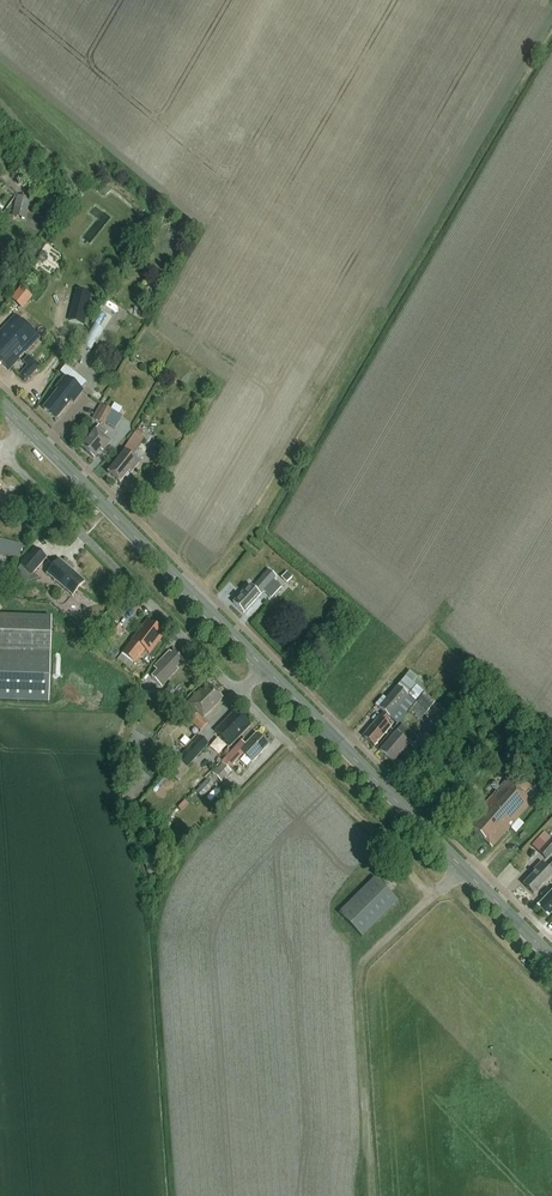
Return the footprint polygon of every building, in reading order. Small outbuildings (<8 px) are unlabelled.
[(16,196),(12,217),(25,220),(30,199),(16,196)] [(30,212),(27,230),(42,232),(45,214),(30,212)] [(22,308),(31,297),(20,288),(11,299),(22,308)] [(15,316),(0,332),(0,365),(1,364),(9,371),(39,338),(15,316)] [(29,379),(41,364),(31,356),(19,371),(29,379)] [(55,419),(70,400),(73,398),(75,400),(82,392),(66,379),(57,389),(60,392),(44,410),(55,419)] [(105,422),(116,428),(122,417),(100,404),(92,419),(103,426),(105,422)] [(98,426),(95,429),(80,448),(93,459),(100,451),(101,452),(110,441),(103,436),(106,433),(98,426)] [(144,439),(135,433),(123,449),(125,451),(107,474),(119,484),(129,472),(131,474),(139,463),(132,457),(144,439)] [(0,541),(0,555),(18,560),(22,546),(0,541)] [(47,559),(35,549),(19,567),(31,577),(47,559)] [(59,560),(46,575),(72,596),(85,582),(59,560)] [(233,604),(243,614),(264,593),(271,599),(281,588),(274,582),(277,579),(269,571),(252,589),(250,586),(233,604)] [(286,584),(292,578),(287,572),(281,579),(286,584)] [(15,578),(8,596),(13,598),(20,579),(15,578)] [(0,616),(0,702),(48,703),(49,655),(50,618),(0,616)] [(164,635),(147,622),(122,654),(134,664),(145,651),(149,654),(164,635)] [(122,633),(113,625),(102,640),(110,647),(122,633)] [(176,669),(183,661),(174,652),(172,655),(169,652),(154,669),(157,672),(151,678),(161,688),(177,671),(176,669)] [(405,679),(386,701),(382,698),(375,707),(384,715),(363,738),(374,747),(389,729),(386,726),(391,720),(397,726),(404,717),(423,694),(405,679)] [(202,692),(200,691),(200,690),(186,705),(197,715),(190,723),(200,732),(208,725),(203,720),(222,699),(208,686),(202,692)] [(175,694),(169,688),(157,699),(164,706),(175,694)] [(151,703),(157,697),(149,691),(144,697),(151,703)] [(434,702),(424,693),(410,710),(420,719),(434,702)] [(214,733),(230,748),(250,727),(246,723),(246,720),(242,716),(239,716),(235,712),(214,733)] [(402,725),(395,733),(379,752),(393,764),(409,745),(416,737),(402,725)] [(268,746),(256,735),(245,746),(241,742),(221,763),(222,764),(212,774),(221,783),(232,773),(229,770),(243,755),(252,764),(268,746)] [(187,769),(207,746),(198,738),(178,761),(187,769)] [(213,787),(206,780),(195,792),(202,799),(213,787)] [(468,828),(491,849),(531,803),(506,781),(475,817),(477,818),(468,828)] [(537,849),(550,836),(545,831),(532,844),(537,849)] [(551,854),(551,840),(551,839),(538,853),(546,860),(551,854)] [(167,856),(161,849),(154,856),(160,863),(167,856)] [(551,876),(551,863),(547,869),(541,863),(533,871),(535,873),(523,886),(533,895),(551,876)] [(398,902),(374,878),(338,914),(361,938),(398,902)] [(537,908),(547,918),(551,913),(551,891),(537,908)]
